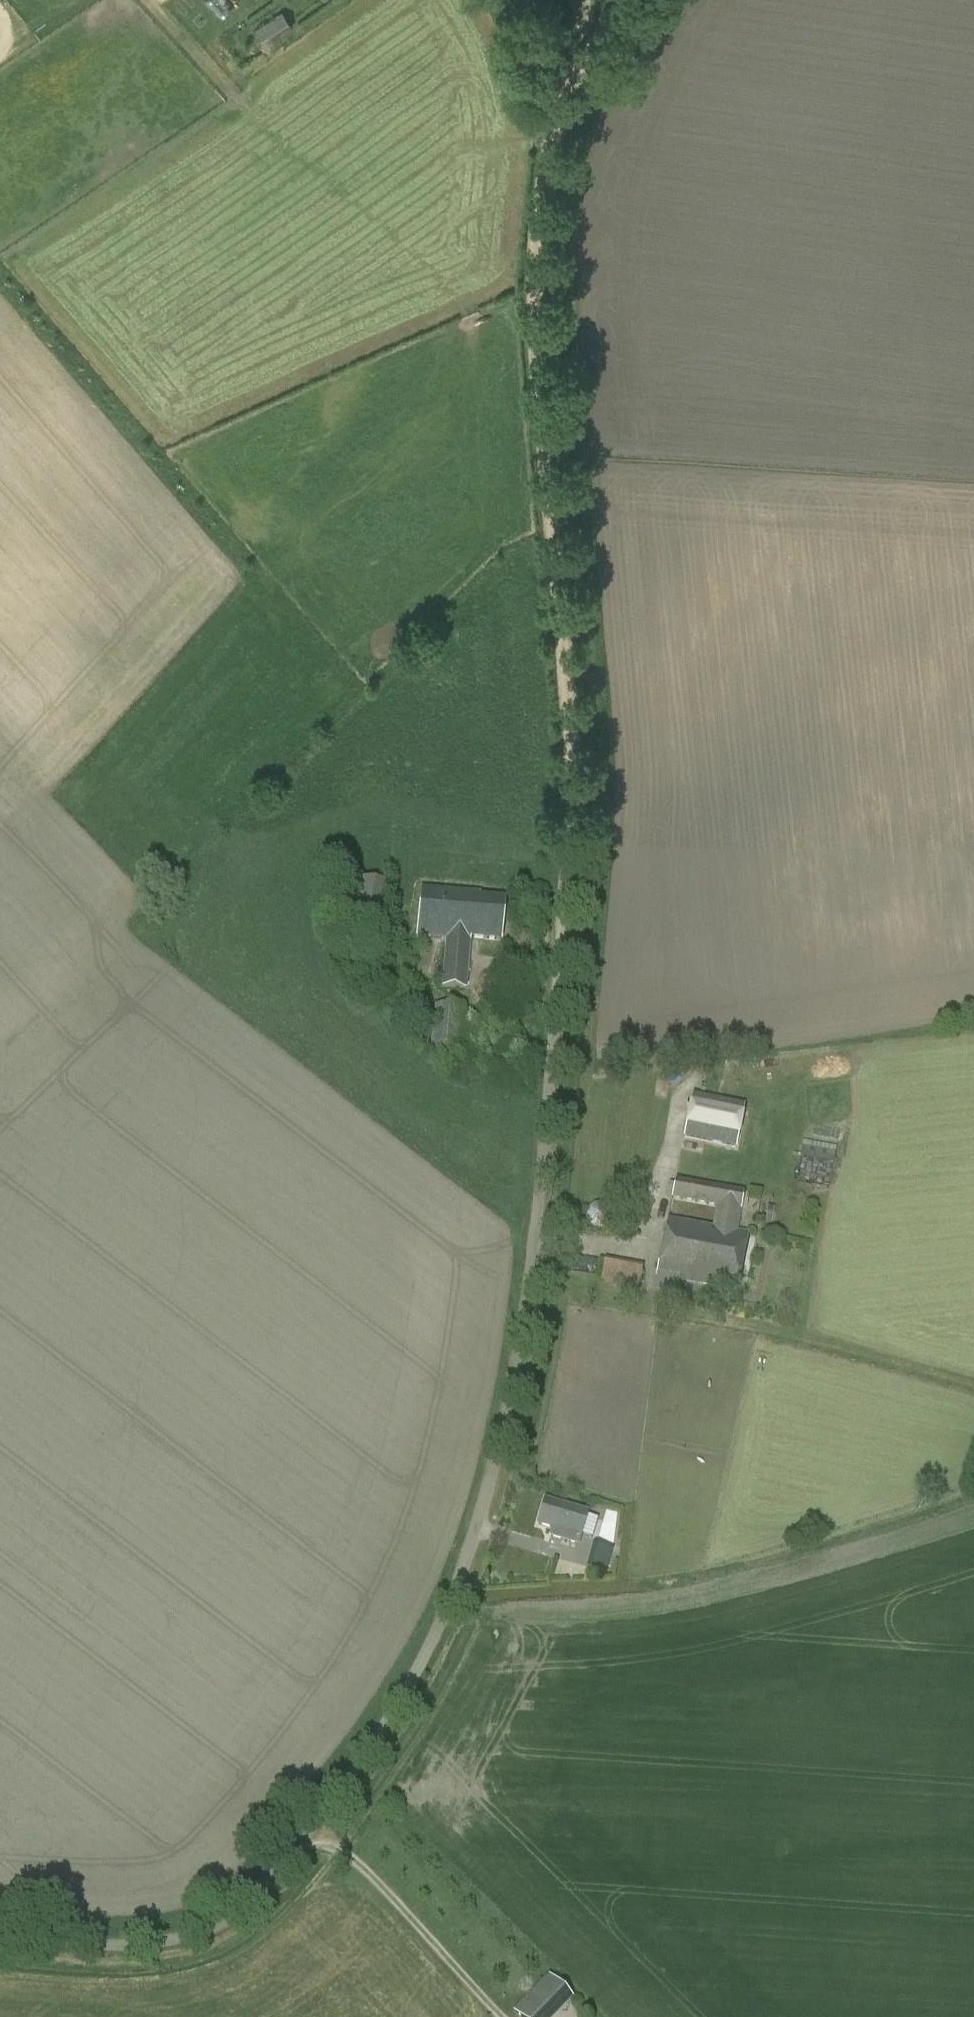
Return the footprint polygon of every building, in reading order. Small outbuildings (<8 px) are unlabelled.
[(265,46),(292,27),(281,12),(254,30),(265,46)] [(388,921),(391,884),(337,879),(332,931),(369,934),(370,920),(388,921)] [(504,899),(480,897),(480,893),(421,888),(415,939),(445,941),(441,989),(467,991),(471,941),(476,941),(476,940),(500,942),(504,899)] [(460,1051),(464,1009),(434,1007),(430,1048),(460,1051)] [(736,1149),(745,1105),(692,1094),(682,1151),(703,1154),(706,1143),(736,1149)] [(668,1221),(658,1278),(656,1277),(654,1290),(679,1294),(680,1282),(736,1292),(746,1235),(738,1233),(744,1192),(675,1180),(671,1200),(716,1208),(712,1229),(668,1221)] [(639,1289),(643,1265),(606,1259),(601,1282),(639,1289)] [(587,1514),(545,1502),(538,1526),(553,1530),(551,1537),(578,1545),(587,1514)] [(600,1510),(601,1525),(616,1525),(615,1509),(600,1510)] [(606,1574),(613,1550),(592,1544),(585,1568),(606,1574)] [(513,2008),(522,2016),(555,2016),(575,1998),(550,1972),(513,2008)]
